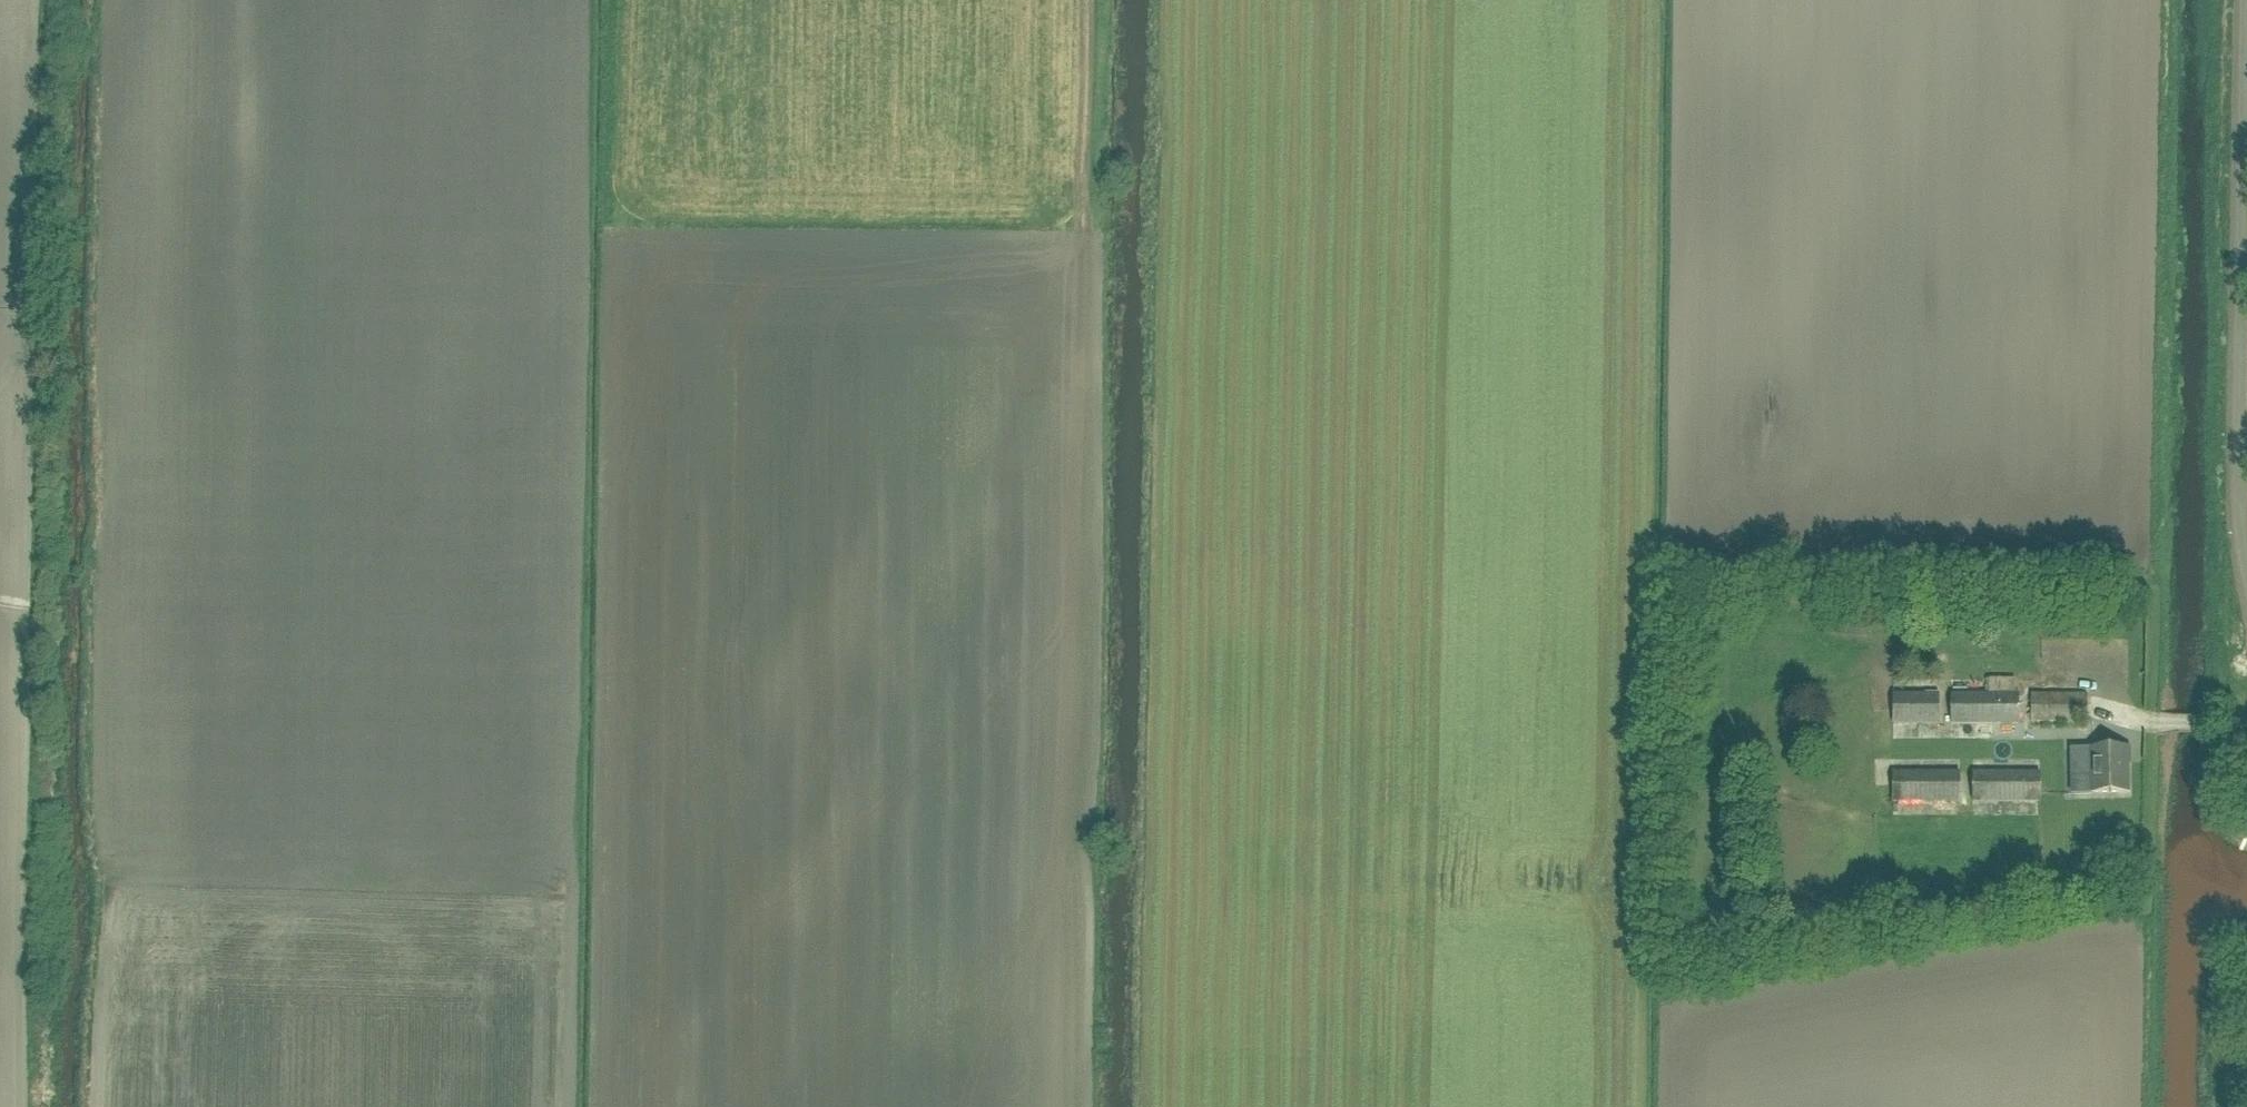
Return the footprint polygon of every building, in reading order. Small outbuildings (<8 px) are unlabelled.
[(1949,694),(1949,726),(2022,725),(2022,694),(2016,694),(2016,679),(1989,680),(1989,694),(1949,694)] [(1941,693),(1896,692),(1895,722),(1940,723),(1941,693)] [(2089,694),(2035,695),(2035,724),(2090,723),(2089,694)] [(2124,798),(2124,754),(2093,754),(2093,799),(2124,798)] [(1963,773),(1895,772),(1894,800),(1962,802),(1963,773)] [(2043,773),(1975,773),(1975,801),(2043,801),(2043,773)]
